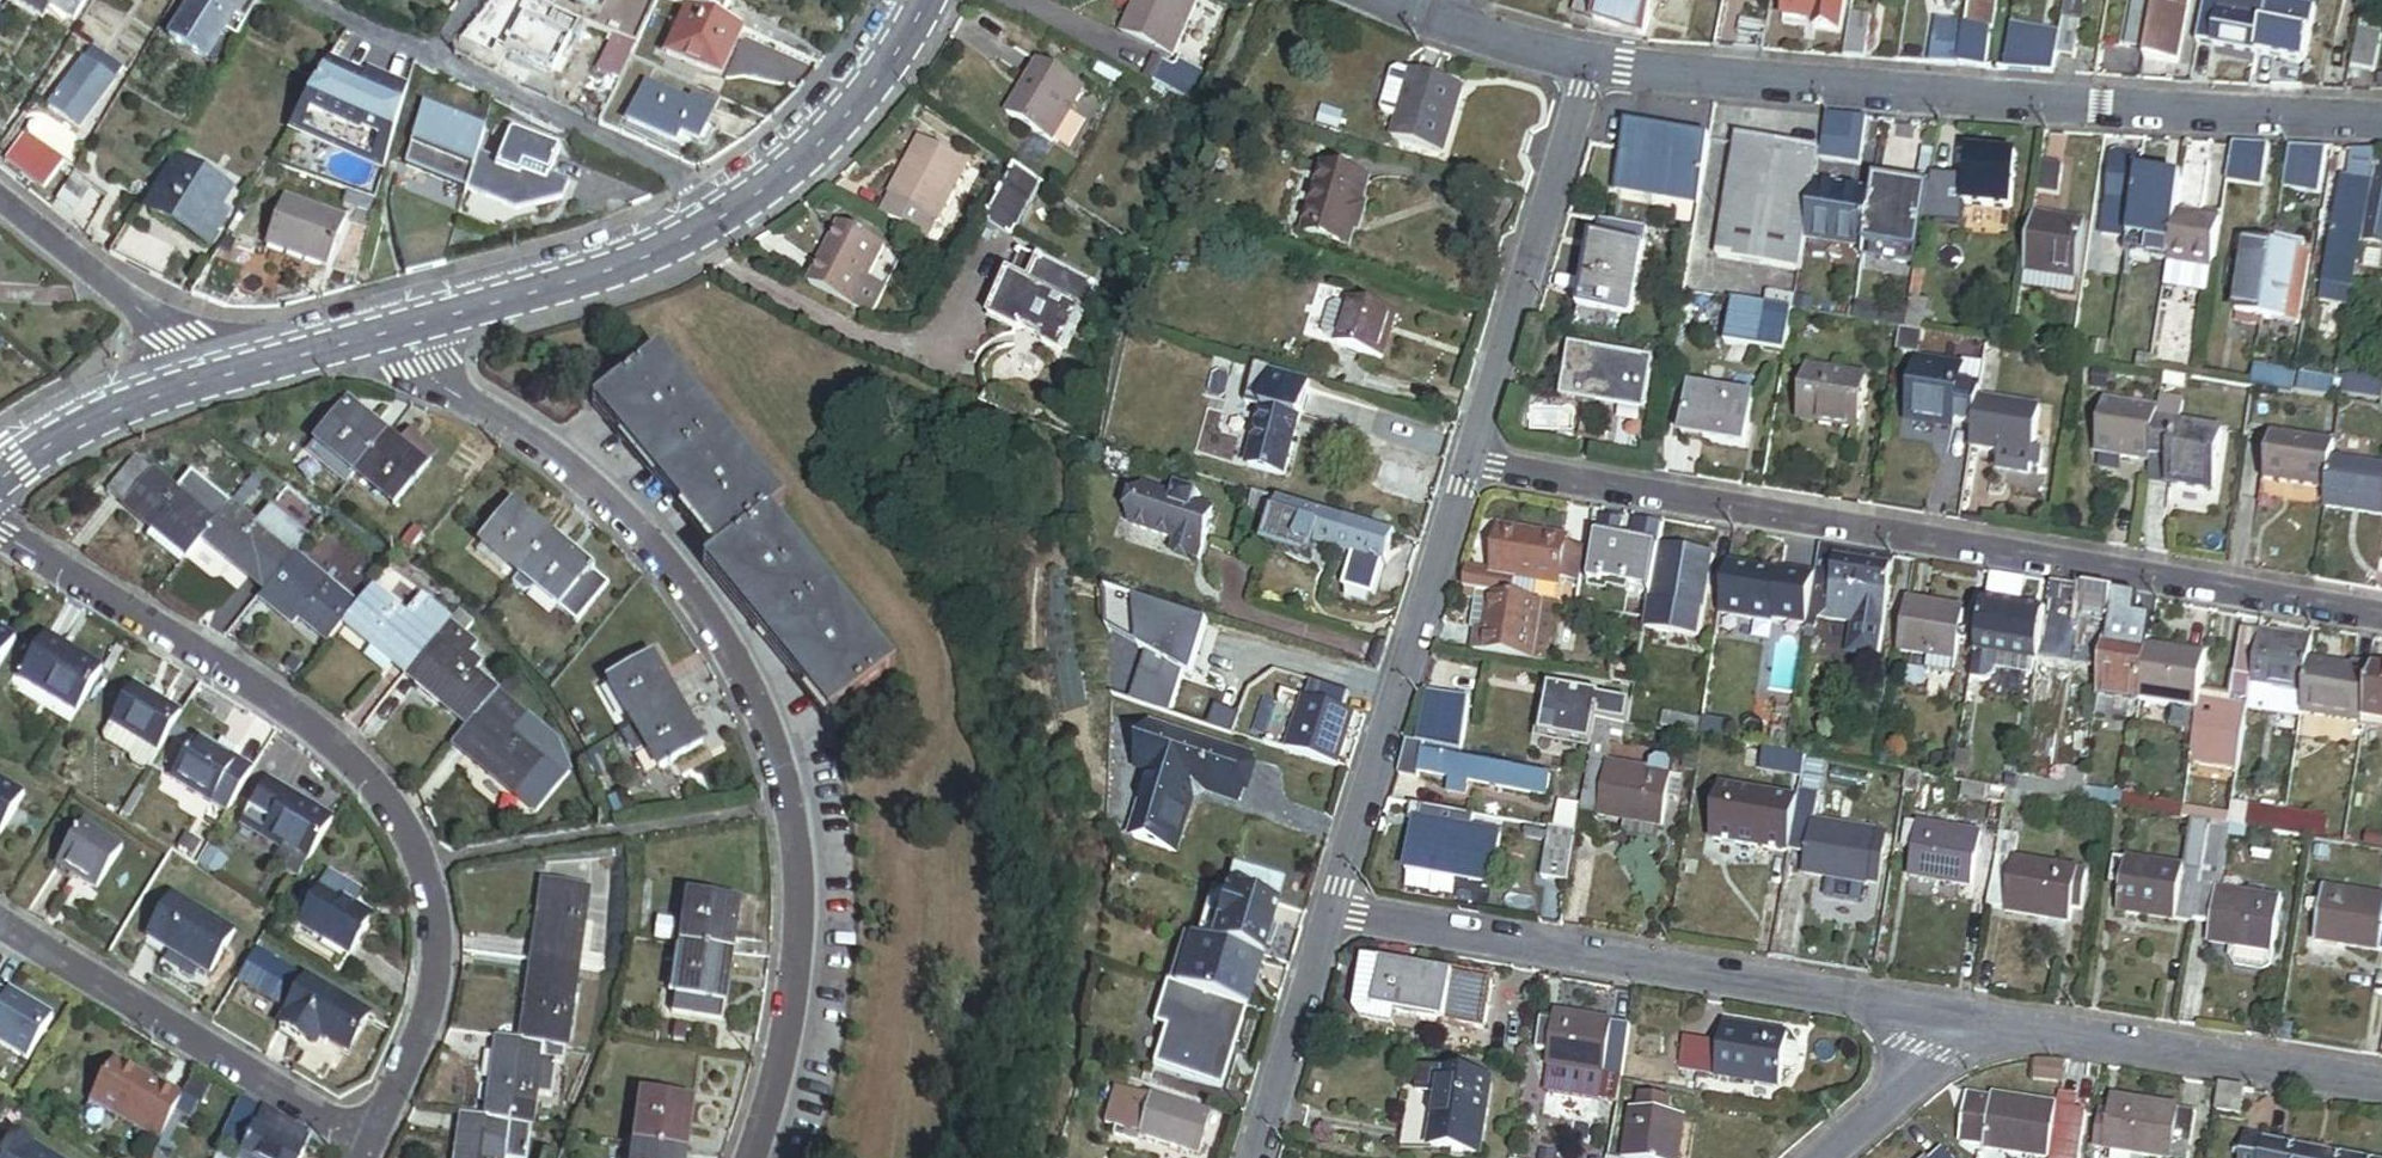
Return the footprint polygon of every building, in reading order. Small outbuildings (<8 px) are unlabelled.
[(31,10),(37,0),(14,0),(31,10)] [(43,0),(37,0),(31,10),(39,15),(47,2),(43,0)] [(47,2),(74,18),(85,0),(43,0),(47,2)] [(242,28),(259,0),(191,0),(173,31),(210,52),(212,48),(222,46),(231,30),(225,26),(228,20),(242,28)] [(690,0),(719,14),(726,0),(691,0),(690,0)] [(1121,38),(1172,62),(1202,0),(1139,0),(1121,38)] [(1649,15),(1656,18),(1658,10),(1651,8),(1653,0),(1574,0),(1570,13),(1643,35),(1649,15)] [(1786,19),(1817,25),(1815,32),(1842,37),(1849,0),(1790,0),(1786,19)] [(1972,19),(1991,21),(1995,21),(1998,0),(1974,0),(1972,19)] [(2074,0),(2065,0),(2063,15),(2083,17),(2085,2),(2074,0)] [(2156,0),(2137,0),(2128,48),(2146,52),(2156,0)] [(2146,52),(2144,60),(2177,66),(2190,0),(2156,0),(2146,52)] [(2197,43),(2257,54),(2266,7),(2259,6),(2260,0),(2205,0),(2197,43)] [(2305,63),(2315,10),(2303,7),(2267,1),(2266,7),(2257,54),(2305,63)] [(727,55),(740,29),(686,3),(661,53),(717,79),(727,55)] [(579,18),(554,6),(546,24),(571,36),(579,18)] [(553,72),(560,57),(565,60),(570,50),(565,48),(571,36),(546,24),(518,9),(499,46),(553,72)] [(2083,17),(2063,15),(2059,35),(2055,58),(2075,61),(2083,17)] [(1743,17),(1740,32),(1767,37),(1769,22),(1743,17)] [(1873,18),(1857,17),(1851,59),(1867,61),(1873,18)] [(1966,18),(1965,24),(1990,27),(1991,21),(1972,19),(1966,18)] [(1990,27),(1965,24),(1959,67),(1984,69),(1990,27)] [(2059,35),(2013,27),(2006,70),(2052,73),(2055,58),(2059,35)] [(2360,29),(2353,66),(2375,70),(2381,36),(2381,33),(2360,29)] [(633,43),(610,32),(592,69),(615,80),(633,43)] [(96,42),(48,106),(79,127),(126,62),(96,42)] [(734,59),(727,55),(717,79),(712,87),(720,91),(734,59)] [(1458,72),(1409,58),(1392,123),(1440,137),(1458,72)] [(375,82),(328,60),(291,122),(387,166),(406,90),(389,82),(386,87),(375,82)] [(1155,63),(1145,85),(1152,88),(1162,67),(1155,63)] [(672,75),(649,64),(642,81),(664,92),(672,75)] [(1086,89),(1036,65),(1007,127),(1056,151),(1086,89)] [(1162,67),(1152,88),(1188,106),(1202,77),(1179,66),(1175,73),(1162,67)] [(389,82),(377,76),(375,82),(386,87),(389,82)] [(664,92),(642,81),(624,121),(667,141),(672,131),(694,140),(710,106),(689,97),(687,102),(664,92)] [(556,148),(509,127),(495,159),(478,151),(484,127),(426,103),(408,168),(517,213),(557,199),(563,181),(545,172),(556,148)] [(1699,201),(1710,136),(1628,121),(1616,187),(1699,201)] [(60,161),(20,132),(1,157),(41,186),(60,161)] [(1817,177),(1822,148),(1738,133),(1718,254),(1801,268),(1806,234),(1817,177)] [(885,198),(876,217),(920,238),(928,219),(930,220),(959,160),(913,138),(884,197),(885,198)] [(2274,144),(2236,141),(2229,177),(2263,184),(2274,144)] [(2326,147),(2293,146),(2286,185),(2319,190),(2326,147)] [(1932,173),(1930,188),(1926,211),(1951,215),(1954,197),(2012,206),(2019,153),(1970,147),(1968,167),(1934,162),(1932,173)] [(2324,284),(2353,289),(2362,235),(2377,149),(2354,148),(2349,179),(2342,178),(2324,284)] [(2119,151),(2115,155),(2104,226),(2129,231),(2140,170),(2135,170),(2137,153),(2119,151)] [(1935,158),(1923,156),(1920,171),(1932,173),(1934,162),(1935,158)] [(2067,160),(2046,156),(2040,186),(2061,190),(2067,160)] [(1322,165),(1303,227),(1349,241),(1354,224),(1358,225),(1366,202),(1361,201),(1368,180),(1322,165)] [(179,166),(152,213),(209,246),(224,219),(214,213),(225,194),(179,166)] [(2379,166),(2364,242),(2381,246),(2381,166),(2379,166)] [(1040,189),(1010,168),(983,224),(1014,239),(1040,189)] [(88,180),(71,170),(54,198),(71,208),(88,180)] [(2184,178),(2140,170),(2129,231),(2174,238),(2178,212),(2184,178)] [(1834,180),(1817,177),(1806,234),(1866,244),(1866,242),(1875,189),(1834,183),(1834,180)] [(1930,188),(1877,177),(1875,189),(1866,242),(1918,254),(1926,211),(1930,188)] [(344,216),(281,194),(262,246),(325,269),(344,216)] [(2089,220),(2036,210),(2025,271),(2022,288),(2071,296),(2074,280),(2078,280),(2089,220)] [(1089,237),(1096,225),(1076,212),(1069,224),(1089,237)] [(2222,220),(2178,212),(2174,238),(2170,258),(2170,261),(2213,269),(2222,220)] [(1592,231),(1576,323),(1627,332),(1646,223),(1598,215),(1595,231),(1592,231)] [(1673,218),(1671,227),(1693,231),(1695,222),(1673,218)] [(832,224),(801,286),(844,306),(874,244),(832,224)] [(123,227),(107,254),(115,258),(129,265),(141,235),(123,227)] [(2174,238),(2129,231),(2126,250),(2170,258),(2174,238)] [(2275,247),(2263,317),(2276,320),(2298,324),(2310,253),(2303,252),(2305,243),(2277,237),(2275,247)] [(2236,313),(2263,317),(2275,247),(2248,242),(2236,313)] [(1094,289),(1017,255),(988,323),(1015,335),(1023,333),(1028,324),(1039,329),(1036,335),(1041,346),(1056,353),(1074,311),(1083,315),(1094,289)] [(2213,269),(2170,261),(2165,285),(2209,293),(2213,269)] [(1799,278),(1794,307),(1854,318),(1857,300),(1862,269),(1845,265),(1838,304),(1811,299),(1815,276),(1808,275),(1807,279),(1799,278)] [(1911,297),(1908,309),(1906,327),(1921,330),(1922,330),(1928,300),(1911,297)] [(1857,300),(1854,318),(1897,325),(1906,327),(1908,309),(1857,300)] [(1345,308),(1332,304),(1326,307),(1318,332),(1321,339),(1334,343),(1332,347),(1379,362),(1393,316),(1347,301),(1345,308)] [(1794,307),(1768,303),(1761,345),(1786,349),(1794,307)] [(1906,327),(1897,325),(1893,347),(1917,352),(1903,427),(1948,435),(1950,424),(1971,428),(1977,392),(1980,377),(1977,376),(1981,358),(1964,356),(1965,350),(1918,342),(1921,330),(1906,327)] [(1651,355),(1569,340),(1559,389),(1642,405),(1651,355)] [(650,350),(592,404),(719,548),(704,562),(831,710),(891,658),(763,510),(777,497),(650,350)] [(1867,375),(1809,365),(1800,415),(1858,426),(1867,375)] [(2295,375),(2254,368),(2251,387),(2292,394),(2295,375)] [(2301,377),(2298,395),(2329,401),(2333,382),(2301,377)] [(1752,391),(1692,381),(1683,431),(1743,441),(1752,391)] [(2041,405),(1977,392),(1971,428),(1968,445),(1996,451),(1993,469),(2026,475),(2027,470),(2036,472),(2040,451),(2032,450),(2041,405)] [(2180,401),(2159,397),(2157,410),(2147,463),(2144,480),(2207,491),(2218,431),(2177,423),(2180,401)] [(2147,463),(2157,410),(2103,400),(2093,453),(2147,463)] [(347,477),(379,438),(339,405),(308,445),(347,477)] [(1279,480),(1298,417),(1263,407),(1243,470),(1279,480)] [(2331,457),(2334,439),(2270,427),(2262,477),(2326,488),(2331,457)] [(379,438),(347,477),(387,509),(428,459),(399,435),(390,447),(379,438)] [(2323,506),(2381,517),(2381,466),(2331,457),(2326,488),(2323,506)] [(193,541),(222,503),(183,472),(168,490),(128,459),(100,494),(146,530),(151,524),(185,551),(193,541)] [(1171,502),(1142,493),(1130,529),(1174,543),(1171,554),(1195,562),(1209,514),(1190,508),(1194,497),(1174,491),(1171,502)] [(286,554),(222,503),(193,541),(221,563),(226,557),(262,585),(285,554),(286,554)] [(1309,542),(1336,550),(1345,521),(1342,520),(1341,524),(1276,503),(1262,548),(1303,561),(1309,542)] [(302,507),(288,525),(297,533),(312,516),(302,507)] [(511,577),(544,538),(505,507),(505,508),(474,546),(511,577)] [(1622,518),(1603,514),(1599,534),(1590,580),(1602,581),(1603,576),(1651,584),(1658,544),(1633,539),(1618,537),(1622,518)] [(1637,518),(1633,539),(1658,544),(1662,522),(1637,518)] [(1565,529),(1500,519),(1489,574),(1466,570),(1463,589),(1476,591),(1494,594),(1502,596),(1530,600),(1533,582),(1556,586),(1557,581),(1564,534),(1565,529)] [(1370,598),(1390,535),(1345,521),(1336,550),(1351,555),(1340,589),(1370,598)] [(142,534),(177,562),(185,551),(151,524),(146,530),(142,534)] [(1587,537),(1564,534),(1557,581),(1579,584),(1587,537)] [(603,587),(544,538),(511,577),(569,626),(603,587)] [(1895,556),(1819,543),(1814,574),(1807,614),(1854,622),(1852,629),(1882,634),(1895,556)] [(1712,554),(1665,545),(1656,601),(1649,600),(1644,627),(1696,636),(1712,554)] [(289,617),(321,642),(336,623),(350,605),(286,554),(285,554),(262,585),(294,611),(289,617)] [(221,563),(257,591),(262,585),(226,557),(221,563)] [(1728,564),(1720,612),(1773,621),(1774,618),(1806,623),(1807,614),(1814,574),(1781,568),(1780,572),(1728,564)] [(1650,594),(1651,584),(1603,576),(1602,581),(1601,586),(1650,594)] [(2114,594),(2052,583),(2047,612),(2039,655),(2101,666),(2114,594)] [(262,585),(257,591),(289,617),(294,611),(262,585)] [(350,605),(336,623),(367,648),(372,642),(404,668),(444,620),(447,616),(417,593),(399,614),(365,587),(350,605)] [(1494,594),(1476,591),(1470,629),(1477,630),(1488,632),(1494,594)] [(1535,660),(1544,602),(1530,600),(1502,596),(1494,594),(1488,632),(1477,630),(1474,651),(1535,660)] [(2139,598),(2114,594),(2101,666),(2096,696),(2138,703),(2147,655),(2150,640),(2132,637),(2139,598)] [(1964,611),(1907,601),(1898,651),(1928,656),(1926,669),(1951,673),(1954,661),(1955,661),(1959,639),(1966,641),(1967,634),(1960,632),(1964,611)] [(2047,612),(1985,601),(1974,665),(1982,667),(1996,669),(2027,675),(2030,661),(2038,662),(2039,655),(2047,612)] [(1550,662),(1561,605),(1544,602),(1535,660),(1550,662)] [(433,701),(463,725),(493,688),(470,670),(476,662),(464,651),(471,642),(459,632),(470,617),(456,604),(447,616),(444,620),(404,668),(416,678),(438,696),(433,701)] [(1882,634),(1852,629),(1849,650),(1879,655),(1882,634)] [(2250,682),(2259,632),(2241,629),(2227,705),(2245,708),(2250,682)] [(24,645),(0,631),(0,683),(24,645)] [(2312,642),(2259,632),(2250,682),(2303,691),(2307,665),(2312,642)] [(367,648),(399,674),(404,668),(372,642),(367,648)] [(87,718),(112,677),(59,645),(34,685),(87,718)] [(2204,665),(2147,655),(2138,703),(2195,713),(2198,700),(2204,665)] [(624,726),(668,701),(643,659),(600,684),(624,726)] [(2350,673),(2307,665),(2303,691),(2298,716),(2360,727),(2361,722),(2370,671),(2351,668),(2350,673)] [(1996,669),(1982,667),(1979,679),(1985,679),(1988,678),(1991,676),(1993,674),(1994,673),(1996,669)] [(404,668),(399,674),(411,684),(416,678),(404,668)] [(2370,671),(2361,722),(2381,726),(2381,674),(2370,671)] [(1610,682),(1634,686),(1636,675),(1612,672),(1610,682)] [(483,774),(511,796),(540,760),(508,733),(523,713),(505,698),(517,683),(505,674),(493,688),(463,725),(452,738),(488,768),(483,774)] [(416,678),(411,684),(409,687),(431,704),(433,701),(438,696),(416,678)] [(2303,691),(2250,682),(2245,708),(2245,710),(2261,713),(2259,724),(2270,726),(2268,735),(2294,740),(2298,716),(2303,691)] [(1628,723),(1631,706),(1600,698),(1601,694),(1549,685),(1541,734),(1592,742),(1597,718),(1623,722),(1628,723)] [(1469,695),(1426,690),(1414,735),(1462,745),(1469,695)] [(144,694),(123,728),(170,757),(178,744),(184,735),(191,723),(170,710),(174,704),(162,696),(159,703),(144,694)] [(2245,708),(2227,705),(2198,700),(2195,713),(2187,762),(2234,770),(2245,710),(2245,708)] [(694,745),(668,701),(624,726),(650,769),(694,745)] [(1351,716),(1302,701),(1289,743),(1338,758),(1351,716)] [(1698,735),(1701,719),(1659,711),(1655,728),(1698,735)] [(1623,722),(1597,718),(1592,742),(1582,804),(1580,815),(1577,827),(1594,830),(1597,813),(1623,817),(1656,822),(1661,823),(1666,793),(1677,795),(1680,773),(1669,771),(1670,761),(1665,753),(1652,751),(1645,757),(1643,767),(1605,762),(1609,739),(1620,741),(1623,722)] [(170,757),(123,728),(113,744),(115,751),(140,766),(142,773),(153,779),(159,777),(170,757)] [(1153,776),(1133,842),(1174,854),(1193,790),(1237,803),(1250,760),(1153,730),(1141,772),(1153,776)] [(178,744),(200,758),(206,749),(184,735),(178,744)] [(452,738),(447,745),(483,774),(488,768),(452,738)] [(1423,747),(1405,744),(1396,772),(1418,776),(1418,771),(1451,776),(1449,789),(1467,792),(1469,779),(1484,782),(1484,778),(1547,790),(1551,773),(1422,750),(1423,747)] [(240,819),(262,783),(239,769),(228,762),(206,749),(200,758),(184,784),(240,819)] [(1802,758),(1762,752),(1759,771),(1799,777),(1802,758)] [(228,762),(239,769),(244,761),(233,755),(228,762)] [(1919,773),(1905,771),(1901,792),(1916,794),(1919,773)] [(0,781),(0,841),(4,844),(32,799),(0,781)] [(2007,789),(1962,781),(1960,797),(1991,802),(1985,835),(1998,838),(1999,832),(2004,803),(2007,789)] [(2092,783),(2081,781),(2077,801),(2089,803),(2092,783)] [(1796,800),(1709,785),(1705,811),(1712,813),(1708,837),(1788,850),(1796,800)] [(277,790),(252,832),(291,856),(286,865),(287,873),(286,874),(307,886),(342,830),(277,790)] [(1816,795),(1797,792),(1796,800),(1788,850),(1803,853),(1800,875),(1864,886),(1868,862),(1880,864),(1884,839),(1811,826),(1816,795)] [(2179,809),(2122,799),(2120,809),(2177,818),(2179,809)] [(1582,804),(1561,800),(1556,825),(1577,829),(1577,827),(1580,815),(1582,804)] [(1473,811),(1419,801),(1417,818),(1470,827),(1473,811)] [(2250,809),(2228,805),(2226,817),(2225,826),(2277,835),(2281,814),(2282,807),(2252,802),(2250,809)] [(2226,817),(2179,809),(2177,818),(2188,820),(2208,823),(2225,826),(2226,817)] [(2324,821),(2281,814),(2277,835),(2310,841),(2320,843),(2324,821)] [(1656,822),(1623,817),(1622,827),(1628,834),(1654,838),(1656,822)] [(1470,827),(1417,818),(1413,818),(1405,870),(1462,879),(1471,827),(1470,827)] [(2208,823),(2188,820),(2180,868),(2200,872),(2208,823)] [(1917,838),(1920,824),(1909,822),(1907,836),(1917,838)] [(2225,826),(2208,823),(2200,872),(2196,894),(2214,897),(2225,826)] [(1567,887),(1577,829),(1556,825),(1550,824),(1540,882),(1567,887)] [(1990,888),(1998,838),(1985,835),(1920,824),(1917,838),(1907,836),(1905,848),(1915,850),(1911,875),(1990,888)] [(61,871),(78,882),(102,897),(126,856),(85,831),(61,871)] [(2016,834),(1999,832),(1998,838),(1990,888),(1986,910),(2067,923),(2070,904),(2075,874),(2011,863),(2016,834)] [(2196,894),(2200,872),(2180,868),(2110,856),(2106,882),(2115,884),(2111,908),(2191,922),(2196,894)] [(1230,868),(1223,890),(1274,906),(1281,884),(1230,868)] [(73,891),(78,882),(61,871),(56,880),(73,891)] [(2083,875),(2075,874),(2070,904),(2078,905),(2083,875)] [(572,968),(595,971),(597,954),(585,952),(589,922),(579,920),(584,885),(537,879),(532,918),(539,919),(533,963),(572,968)] [(333,882),(306,929),(354,960),(376,923),(356,911),(362,900),(333,882)] [(1274,906),(1223,890),(1207,942),(1259,958),(1274,906)] [(2214,897),(2196,894),(2191,922),(2191,925),(2204,928),(2201,946),(2225,951),(2222,965),(2228,970),(2256,974),(2264,970),(2274,908),(2255,904),(2257,895),(2243,893),(2242,902),(2214,897)] [(2322,895),(2314,945),(2381,958),(2381,906),(2322,895)] [(675,948),(726,955),(735,905),(684,896),(675,948)] [(248,940),(185,900),(160,943),(224,981),(248,940)] [(532,918),(526,962),(533,963),(539,919),(532,918)] [(652,923),(650,942),(667,945),(670,926),(652,923)] [(1192,937),(1182,934),(1167,987),(1175,990),(1192,937)] [(1243,1012),(1259,958),(1207,942),(1192,937),(1175,990),(1243,1012)] [(660,990),(668,991),(664,1014),(714,1021),(726,955),(675,948),(668,947),(660,990)] [(1374,1011),(1382,964),(1363,961),(1355,1014),(1360,1023),(1393,1029),(1395,1015),(1374,1011)] [(533,963),(526,962),(520,1006),(528,1007),(533,963)] [(515,1043),(561,1049),(572,968),(533,963),(528,1007),(520,1006),(515,1043)] [(1492,982),(1382,964),(1374,1011),(1395,1015),(1483,1031),(1492,982)] [(0,980),(0,1006),(8,1011),(19,991),(0,980)] [(61,998),(32,981),(11,1020),(39,1036),(61,998)] [(369,1027),(309,990),(286,1033),(316,1050),(322,1041),(351,1058),(369,1027)] [(1632,1025),(1556,1012),(1555,1015),(1542,1013),(1536,1048),(1549,1050),(1547,1059),(1624,1072),(1632,1025)] [(1773,1082),(1776,1060),(1787,1062),(1794,1057),(1794,1051),(1790,1044),(1779,1043),(1781,1034),(1716,1024),(1713,1037),(1674,1032),(1671,1064),(1773,1082)] [(499,1041),(491,1040),(486,1083),(493,1084),(499,1041)] [(559,1063),(561,1049),(515,1043),(499,1041),(493,1084),(486,1083),(481,1119),(528,1125),(532,1094),(547,1095),(551,1062),(559,1063)] [(115,1064),(92,1107),(164,1145),(179,1117),(188,1099),(162,1085),(161,1088),(115,1064)] [(2063,1067),(2036,1066),(2036,1081),(2062,1081),(2063,1067)] [(1431,1123),(1427,1148),(1476,1157),(1488,1085),(1417,1073),(1413,1098),(1435,1101),(1431,1123)] [(188,1099),(179,1117),(193,1124),(201,1108),(202,1109),(215,1084),(200,1077),(188,1099)] [(2246,1093),(2224,1089),(2218,1117),(2241,1121),(2246,1093)] [(1610,1157),(1680,1157),(1687,1114),(1673,1111),(1675,1095),(1646,1091),(1643,1107),(1636,1106),(1628,1157),(1611,1155),(1610,1157)] [(1208,1119),(1113,1093),(1103,1130),(1113,1133),(1111,1140),(1137,1147),(1139,1140),(1197,1156),(1208,1119)] [(629,1145),(680,1152),(687,1102),(636,1095),(629,1145)] [(2058,1111),(1997,1100),(1997,1103),(1974,1099),(1966,1145),(1987,1149),(1987,1152),(2022,1157),(2077,1157),(2085,1116),(2076,1114),(2058,1111)] [(2113,1102),(2111,1116),(2103,1115),(2096,1149),(2146,1157),(2190,1157),(2198,1117),(2113,1102)] [(2059,1103),(2058,1111),(2076,1114),(2077,1106),(2059,1103)] [(318,1142),(249,1105),(227,1145),(248,1156),(247,1157),(309,1157),(318,1142)] [(456,1116),(450,1157),(458,1157),(463,1117),(456,1116)] [(528,1125),(481,1119),(463,1117),(458,1157),(524,1157),(528,1125)] [(1415,1146),(1427,1148),(1431,1123),(1420,1122),(1415,1146)] [(2248,1138),(2243,1157),(2343,1157),(2248,1138)] [(16,1142),(5,1157),(42,1157),(16,1142)] [(680,1152),(629,1145),(620,1144),(618,1157),(679,1157),(680,1152)]
